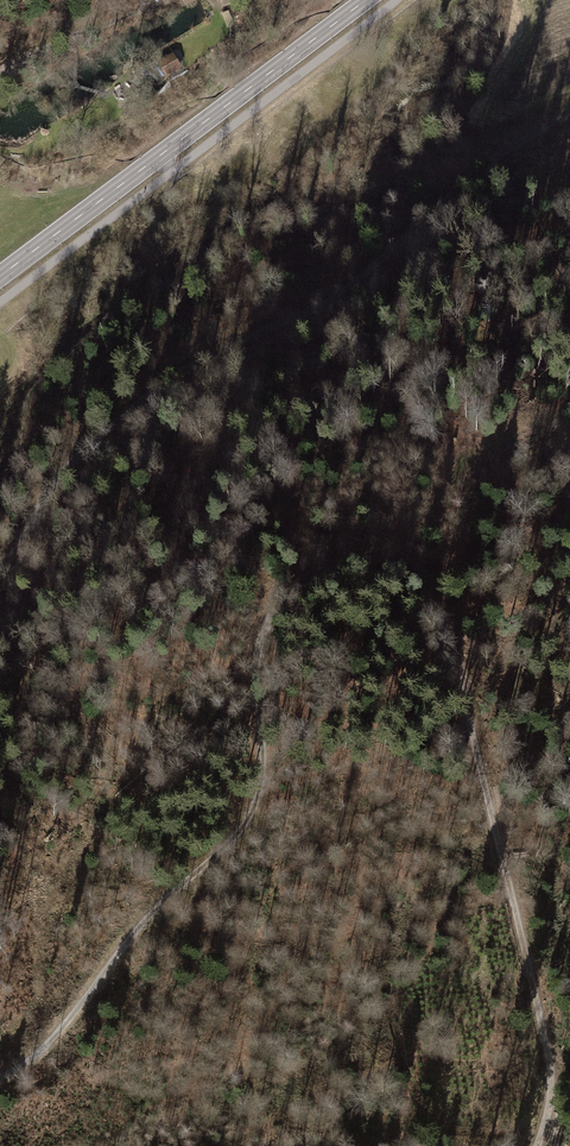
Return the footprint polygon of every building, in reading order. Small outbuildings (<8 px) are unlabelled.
[(181,69),(173,55),(157,64),(165,78),(181,69)] [(146,94),(153,89),(151,84),(143,89),(146,94)]
